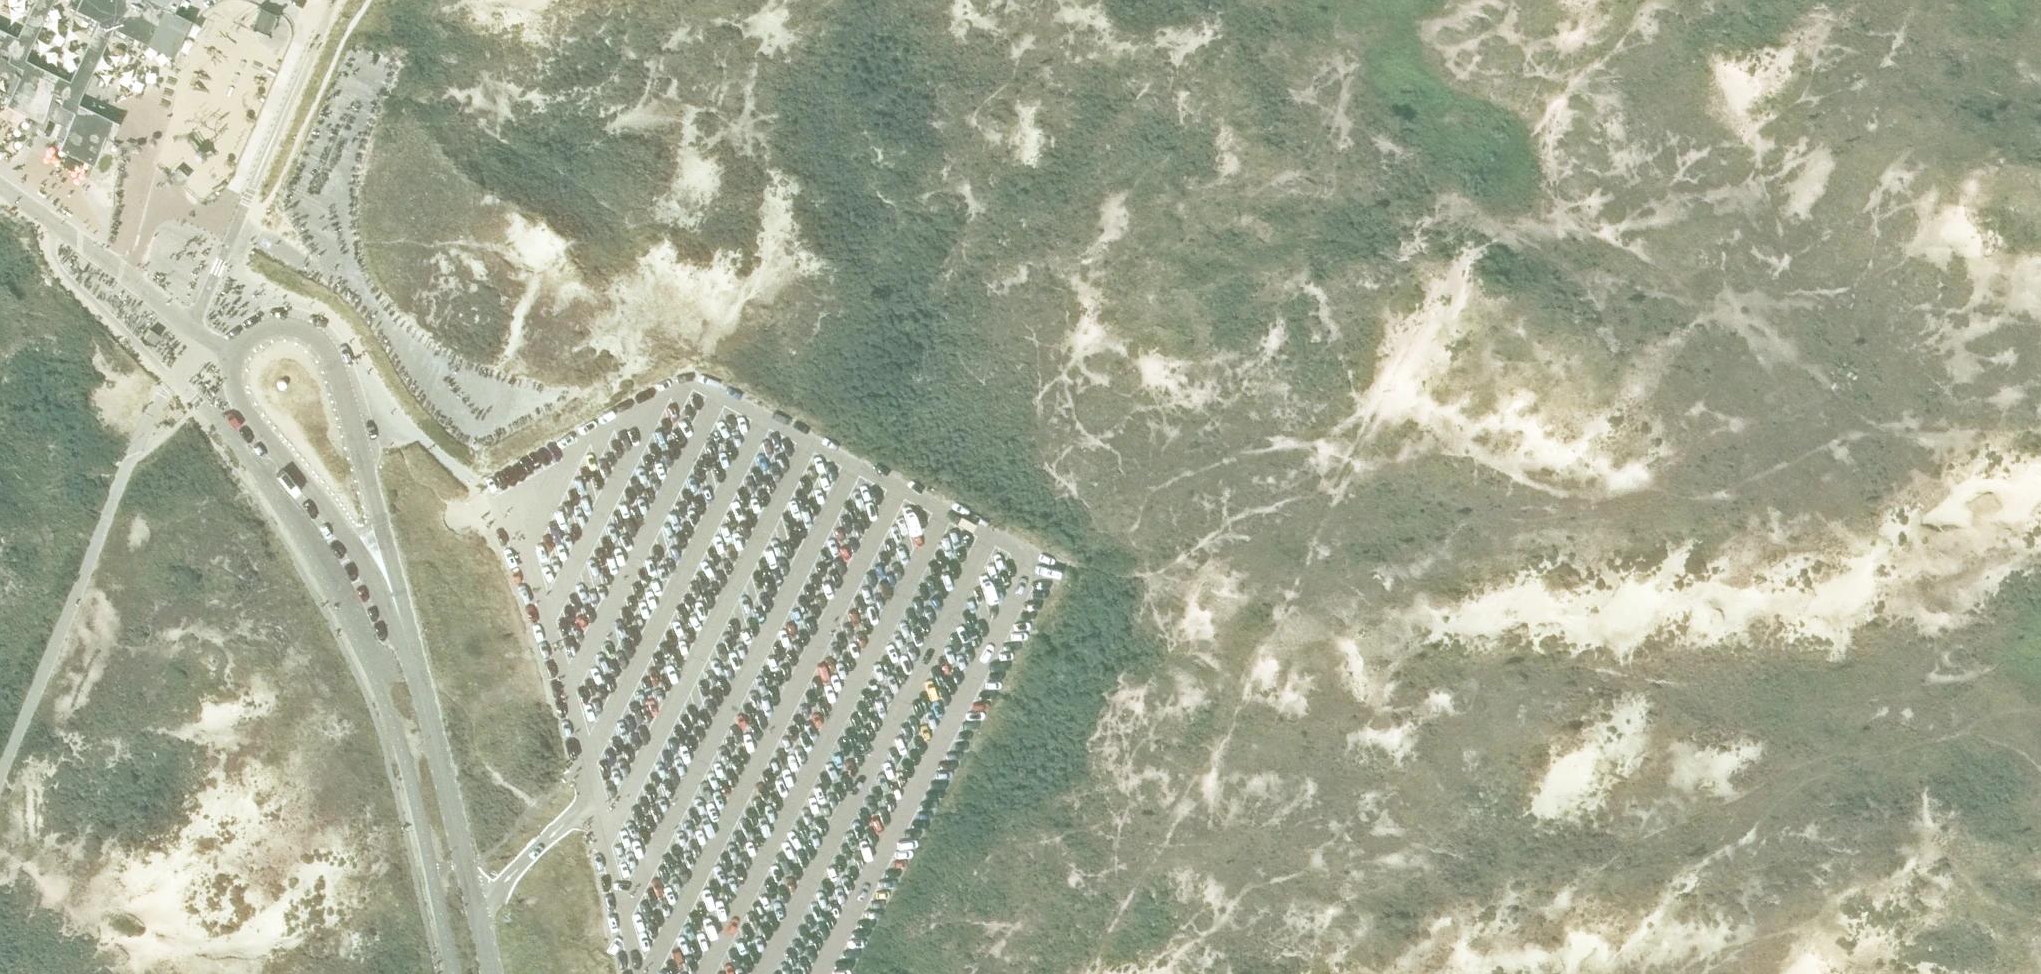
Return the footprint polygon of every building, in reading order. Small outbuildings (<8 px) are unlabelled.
[(15,32),(0,25),(0,44),(8,48),(4,55),(18,63),(18,64),(35,73),(52,81),(50,86),(53,88),(60,91),(57,99),(70,106),(74,99),(85,76),(110,24),(96,17),(67,76),(22,54),(48,0),(30,0),(15,32)] [(73,6),(86,12),(96,17),(110,24),(146,41),(163,4),(154,0),(76,0),(73,6)] [(163,4),(146,41),(170,53),(188,16),(171,8),(175,0),(154,0),(163,4)] [(10,80),(18,64),(4,58),(0,66),(0,75),(10,80)] [(2,97),(19,106),(35,73),(18,64),(10,80),(2,97)] [(19,106),(35,114),(50,86),(52,81),(35,73),(19,106)] [(54,141),(72,150),(93,107),(74,99),(70,106),(69,109),(61,124),(54,141)] [(61,124),(69,109),(51,100),(45,113),(50,116),(49,118),(61,124)] [(93,107),(72,150),(89,158),(102,130),(108,134),(116,119),(93,107)] [(149,327),(144,336),(151,341),(157,333),(149,327)]
